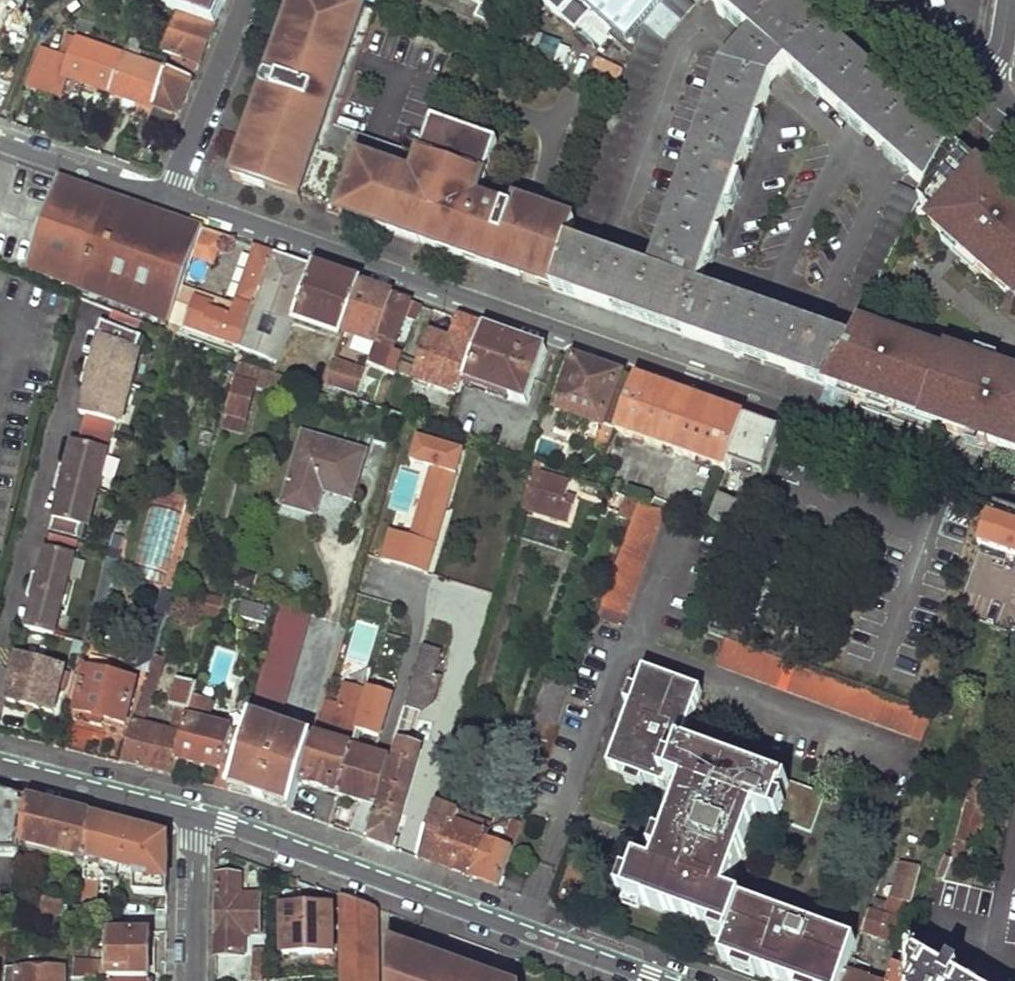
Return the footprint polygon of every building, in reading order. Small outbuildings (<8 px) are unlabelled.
[(169,12),(180,16),(214,27),(225,1),(225,0),(173,0),(169,12)] [(345,0),(296,0),(268,77),(265,80),(264,82),(263,87),(264,90),(274,93),(267,112),(257,109),(233,178),(265,189),(267,184),(328,206),(326,211),(402,238),(538,286),(541,276),(556,281),(568,244),(575,226),(576,223),(518,203),(514,212),(478,200),(498,143),(443,123),(436,143),(427,139),(421,156),(336,126),(376,12),(345,0)] [(496,10),(500,0),(473,0),(496,10)] [(563,17),(577,0),(544,0),(563,17)] [(552,291),(730,354),(823,386),(847,340),(701,291),(772,84),(787,69),(927,190),(952,142),(789,0),(707,0),(750,38),(721,71),(651,272),(568,244),(556,281),(552,291)] [(579,0),(577,0),(563,17),(578,30),(594,13),(579,0)] [(575,226),(598,233),(659,49),(668,34),(692,6),(685,0),(664,0),(640,30),(631,54),(605,133),(576,223),(575,226)] [(594,13),(613,30),(610,35),(631,54),(640,30),(664,0),(579,0),(594,13)] [(176,58),(171,72),(193,81),(204,54),(214,27),(180,16),(165,53),(176,58)] [(136,21),(127,46),(141,50),(149,26),(136,21)] [(564,63),(570,45),(544,37),(538,55),(564,63)] [(74,39),(67,58),(116,74),(123,55),(80,39),(80,41),(74,39)] [(141,61),(145,52),(141,50),(127,46),(123,55),(141,61)] [(52,70),(44,93),(66,99),(71,81),(110,95),(116,74),(67,58),(57,54),(52,70)] [(116,74),(110,95),(128,100),(125,107),(138,111),(135,118),(149,124),(171,72),(141,61),(123,55),(116,74)] [(44,93),(52,70),(38,66),(30,89),(44,93)] [(149,124),(142,141),(150,144),(155,127),(172,133),(182,107),(193,81),(171,72),(149,124)] [(274,93),(264,90),(257,109),(267,112),(274,93)] [(443,123),(433,120),(427,139),(436,143),(443,123)] [(911,219),(1014,309),(1014,198),(952,142),(927,190),(924,196),(911,219)] [(25,274),(171,325),(182,291),(194,259),(199,243),(203,231),(57,179),(25,274)] [(899,185),(833,319),(853,329),(855,325),(858,319),(911,219),(924,196),(899,185)] [(203,231),(199,243),(220,251),(224,238),(203,231)] [(220,251),(199,243),(194,259),(214,266),(220,251)] [(196,296),(183,330),(239,351),(273,255),(255,249),(232,319),(213,312),(216,302),(196,296)] [(273,255),(239,351),(276,363),(291,323),(311,268),(293,262),(273,255)] [(337,278),(311,268),(291,323),(343,343),(346,336),(362,287),(337,278)] [(556,281),(541,276),(538,286),(552,291),(556,281)] [(362,287),(346,336),(376,346),(393,297),(378,292),(362,287)] [(196,296),(182,291),(171,325),(183,330),(196,296)] [(393,297),(376,346),(368,369),(380,373),(395,378),(402,359),(392,356),(405,318),(415,322),(420,307),(393,297)] [(232,319),(235,309),(216,302),(213,312),(232,319)] [(128,353),(138,327),(110,317),(100,343),(96,341),(90,368),(84,391),(77,418),(82,419),(75,448),(70,446),(63,473),(57,496),(50,523),(51,523),(44,551),(43,551),(36,579),(30,603),(23,631),(50,637),(58,609),(63,587),(78,530),(80,530),(88,504),(94,482),(111,427),(113,428),(122,400),(129,379),(136,356),(128,353)] [(823,386),(818,391),(1014,463),(1014,377),(855,325),(853,329),(847,340),(823,386)] [(473,351),(463,381),(524,403),(543,350),(513,339),(482,328),(473,351)] [(431,337),(415,382),(457,396),(463,381),(473,351),(431,337)] [(605,371),(575,361),(557,412),(618,432),(636,382),(605,371)] [(241,363),(225,416),(247,422),(258,391),(281,398),(287,378),(241,363)] [(334,364),(326,384),(360,395),(366,374),(334,364)] [(90,368),(86,367),(80,390),(84,391),(90,368)] [(371,398),(380,373),(368,369),(366,374),(360,395),(371,398)] [(134,380),(129,379),(122,400),(127,402),(134,380)] [(665,392),(636,382),(618,432),(617,434),(727,472),(730,464),(744,420),(733,416),(665,392)] [(225,416),(222,425),(245,432),(247,422),(225,416)] [(744,420),(730,464),(763,476),(778,431),(762,426),(744,420)] [(305,428),(282,499),(317,510),(323,487),(352,495),(366,448),(305,428)] [(391,529),(382,559),(424,572),(461,448),(418,436),(412,458),(430,464),(409,535),(391,529)] [(532,472),(543,475),(545,465),(536,462),(532,472)] [(63,473),(59,472),(53,495),(57,496),(63,473)] [(543,475),(532,472),(521,508),(570,524),(575,507),(566,504),(572,484),(543,475)] [(93,505),(100,484),(94,482),(88,504),(93,505)] [(718,498),(711,518),(745,532),(753,510),(718,498)] [(667,514),(638,503),(601,606),(630,616),(667,514)] [(977,550),(1014,563),(1014,514),(991,506),(977,550)] [(112,533),(99,573),(110,576),(122,535),(112,533)] [(99,573),(83,629),(93,633),(110,576),(99,573)] [(36,579),(32,578),(26,602),(30,603),(36,579)] [(68,588),(63,587),(58,609),(63,610),(68,588)] [(159,589),(135,668),(145,671),(151,653),(169,592),(159,589)] [(215,618),(221,600),(202,594),(195,612),(215,618)] [(265,606),(242,599),(236,617),(263,625),(266,616),(262,614),(265,606)] [(310,613),(283,604),(254,707),(280,715),(310,613)] [(933,712),(728,640),(718,667),(924,739),(933,712)] [(443,652),(426,646),(416,677),(433,683),(443,652)] [(128,718),(117,761),(142,768),(169,774),(173,759),(192,694),(196,683),(175,677),(168,700),(177,703),(169,729),(143,723),(163,657),(151,653),(145,671),(131,719),(128,718)] [(16,656),(5,701),(48,711),(59,667),(16,656)] [(84,667),(73,709),(120,721),(132,680),(84,667)] [(725,961),(786,980),(844,980),(847,974),(857,942),(729,896),(758,812),(813,830),(825,793),(787,780),(786,785),(682,749),(699,695),(644,676),(638,694),(632,710),(610,771),(629,777),(645,783),(642,791),(646,792),(648,784),(684,796),(668,843),(662,859),(659,870),(641,864),(630,899),(733,936),(725,961)] [(412,691),(400,730),(412,734),(419,712),(426,714),(436,683),(433,683),(416,677),(415,683),(412,691)] [(412,691),(415,683),(402,679),(399,687),(412,691)] [(551,742),(571,688),(550,680),(529,734),(551,742)] [(325,701),(300,783),(335,793),(366,691),(344,684),(337,705),(325,701)] [(366,691),(335,793),(377,806),(397,741),(400,730),(412,691),(399,687),(395,700),(366,691)] [(638,694),(632,692),(626,707),(632,710),(638,694)] [(192,694),(173,759),(217,771),(213,785),(226,789),(228,784),(240,748),(226,744),(230,730),(206,722),(212,700),(192,694)] [(240,748),(228,784),(292,803),(312,737),(250,718),(245,735),(240,748)] [(230,730),(226,744),(240,748),(245,735),(230,730)] [(377,806),(367,839),(391,847),(422,748),(397,741),(377,806)] [(980,762),(957,844),(968,848),(976,849),(994,790),(990,789),(996,766),(980,762)] [(808,771),(805,781),(812,782),(815,774),(808,771)] [(645,783),(629,777),(627,785),(642,791),(645,783)] [(21,855),(24,836),(30,801),(0,792),(0,855),(21,855)] [(30,801),(24,836),(73,848),(73,866),(84,869),(90,816),(60,809),(30,801)] [(432,801),(415,856),(443,866),(487,883),(497,887),(512,848),(485,839),(486,834),(457,824),(461,812),(432,801)] [(90,816),(84,869),(89,871),(91,861),(135,874),(135,895),(167,896),(167,887),(169,839),(161,835),(126,825),(90,816)] [(662,859),(668,843),(661,841),(655,856),(662,859)] [(957,844),(954,858),(963,861),(968,848),(957,844)] [(946,880),(954,858),(947,856),(938,877),(946,880)] [(916,877),(920,863),(902,857),(897,871),(916,877)] [(954,858),(946,880),(972,886),(978,864),(963,861),(954,858)] [(916,877),(897,871),(883,913),(868,908),(861,929),(898,942),(906,910),(916,877)] [(216,874),(215,955),(225,955),(245,955),(245,934),(259,933),(260,897),(240,896),(240,875),(216,874)] [(77,933),(91,933),(95,883),(83,881),(77,933)] [(377,908),(362,903),(341,895),(340,980),(377,980),(377,908)] [(64,901),(43,897),(40,912),(61,916),(64,901)] [(282,907),(282,954),(332,954),(332,907),(282,907)] [(108,934),(109,980),(131,980),(151,980),(151,934),(108,934)] [(443,963),(389,944),(390,957),(404,956),(441,969),(443,963)] [(254,953),(250,953),(249,979),(263,978),(264,947),(254,947),(254,953)] [(245,955),(225,955),(225,969),(245,969),(245,955)] [(912,955),(912,965),(911,978),(911,980),(956,980),(960,974),(952,969),(948,975),(912,955)] [(443,963),(441,969),(404,956),(390,957),(390,980),(484,980),(484,979),(443,963)] [(911,978),(912,965),(893,960),(890,973),(911,978)] [(73,980),(87,980),(99,980),(99,964),(75,963),(73,980)] [(64,967),(7,967),(6,980),(64,980),(64,967)] [(911,978),(890,973),(888,980),(911,980),(911,978)]
